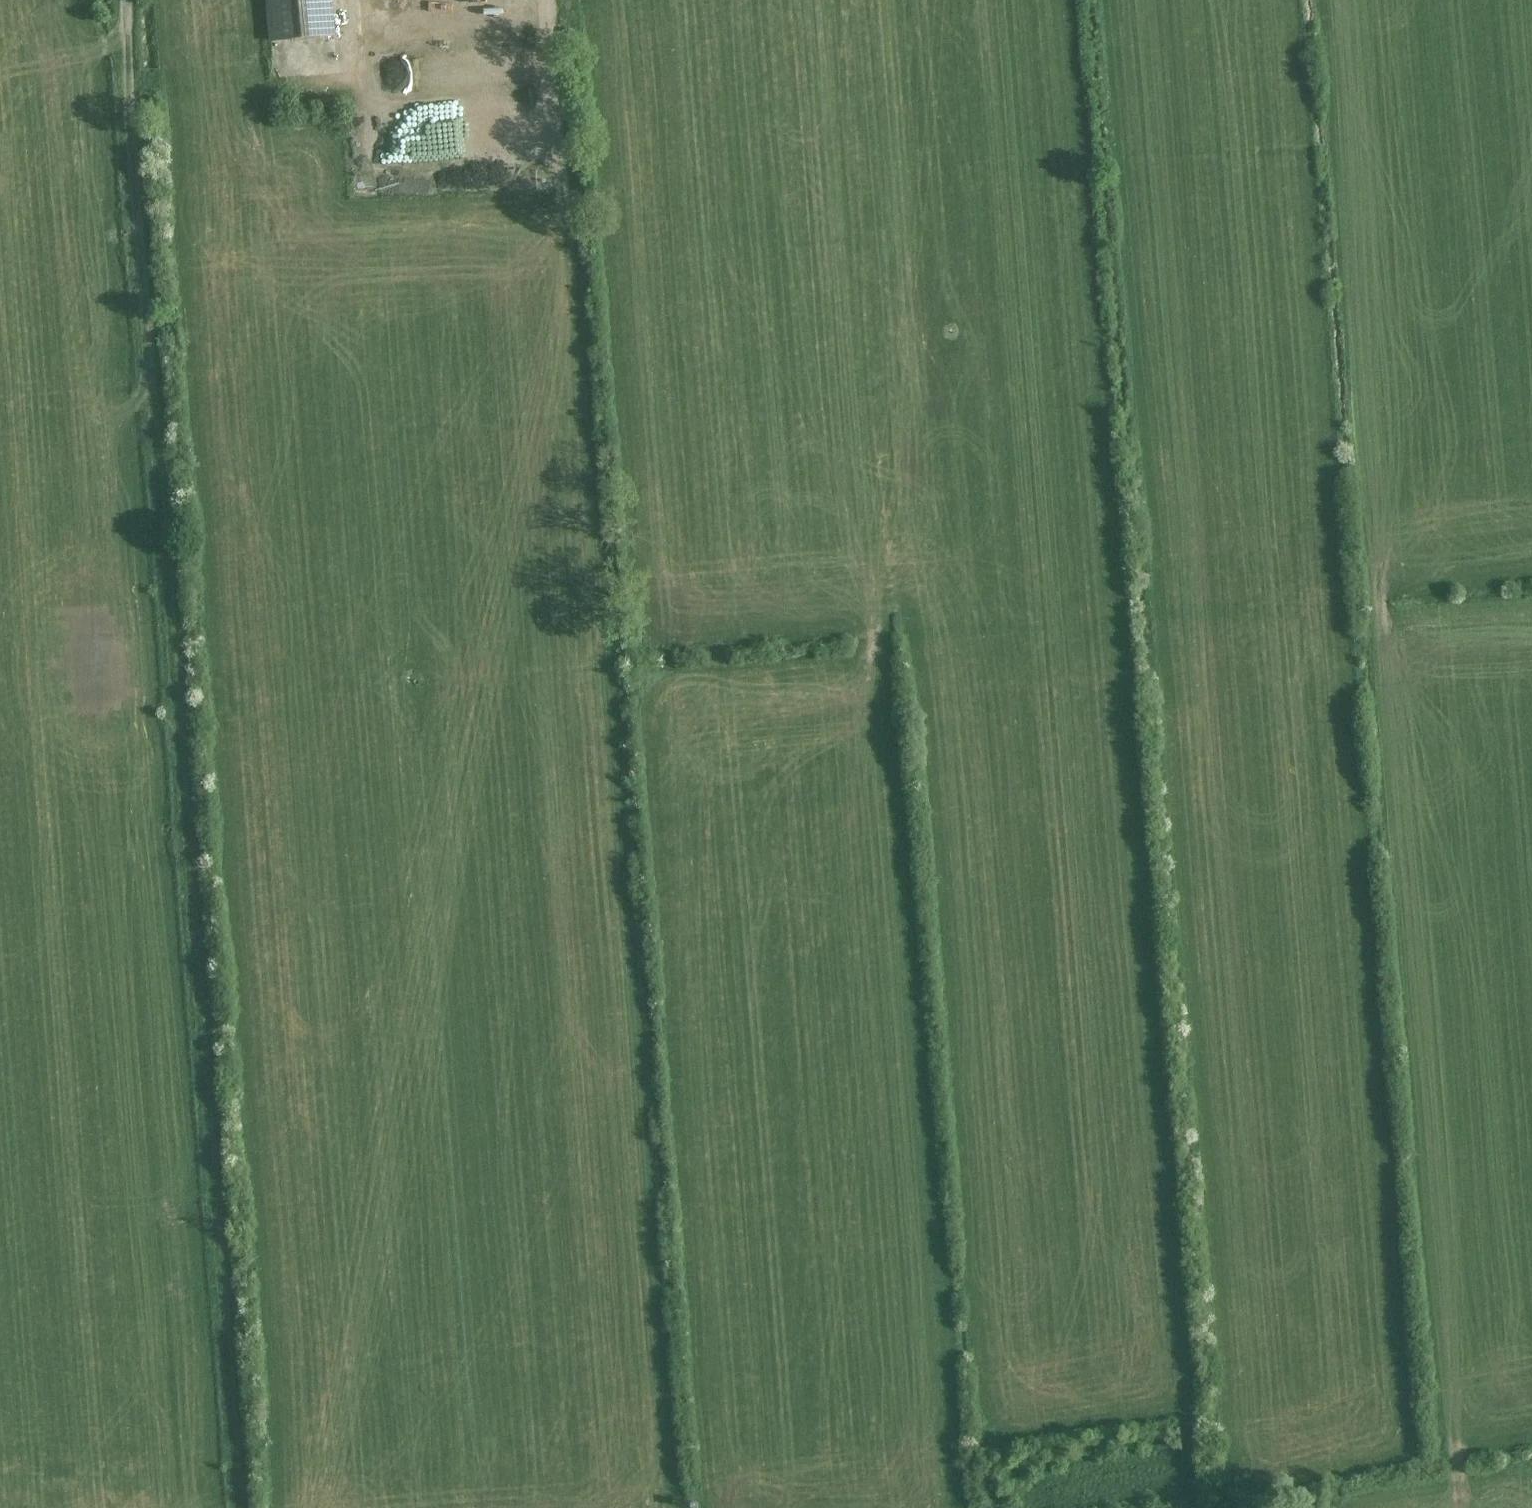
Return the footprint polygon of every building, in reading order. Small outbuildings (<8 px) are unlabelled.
[(271,42),(334,36),(331,0),(267,0),(271,42)]
